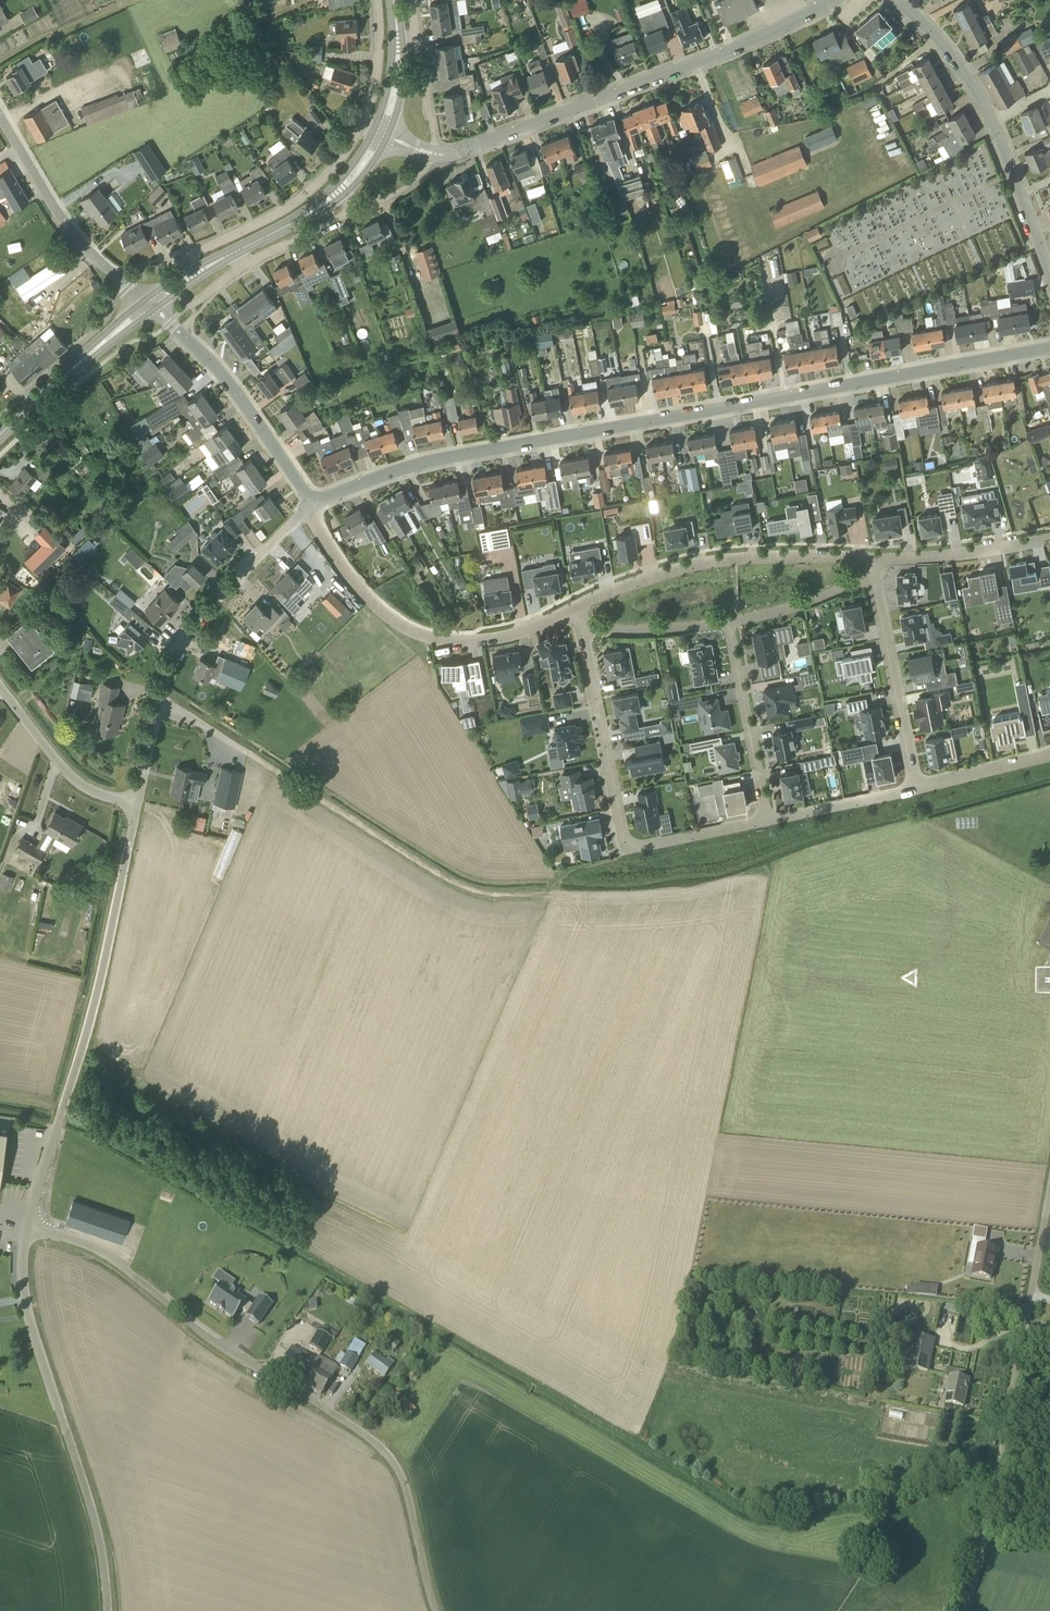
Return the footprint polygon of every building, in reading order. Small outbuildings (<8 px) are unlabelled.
[(438,3),(431,4),(433,18),(460,14),(457,0),(437,0),(438,3)] [(555,3),(565,31),(564,31),(568,40),(569,45),(572,44),(577,42),(577,41),(579,40),(565,0),(563,0),(555,3)] [(591,12),(587,0),(572,0),(569,1),(575,18),(591,12)] [(722,14),(721,15),(725,23),(738,18),(748,14),(747,11),(755,7),(752,0),(715,0),(722,14)] [(981,18),(972,0),(954,10),(963,28),(970,24),(973,30),(984,25),(992,21),(989,14),(981,18)] [(25,23),(39,15),(33,5),(28,9),(30,12),(22,17),(25,23)] [(688,25),(686,21),(688,20),(683,7),(672,12),(679,29),(678,29),(685,46),(704,38),(698,21),(688,25)] [(651,49),(668,43),(663,29),(669,27),(662,8),(647,13),(650,19),(641,23),(651,49)] [(879,9),(868,19),(867,19),(868,20),(864,23),(864,22),(863,22),(864,22),(856,29),(869,44),(870,46),(864,51),(873,62),(880,56),(877,53),(888,43),(892,40),(898,35),(890,26),(892,24),(887,19),(888,19),(888,18),(887,19),(884,15),(885,15),(884,14),(884,15),(879,9)] [(462,28),(460,14),(433,18),(435,32),(461,28),(462,35),(476,33),(481,32),(485,32),(484,24),(462,28)] [(356,48),(355,36),(358,36),(356,19),(337,21),(338,37),(342,37),(343,49),(356,48)] [(998,32),(992,21),(984,25),(973,30),(970,24),(963,28),(972,45),(969,47),(974,56),(989,49),(984,39),(998,32)] [(1007,54),(1037,38),(1031,27),(1017,34),(1001,41),(1007,54)] [(166,52),(185,45),(179,31),(161,38),(166,52)] [(840,44),(833,31),(824,35),(832,51),(834,50),(839,61),(855,54),(848,40),(840,44)] [(640,54),(632,32),(619,37),(622,44),(614,47),(619,61),(640,54)] [(464,43),(477,41),(476,33),(462,35),(464,43)] [(554,52),(568,47),(565,39),(551,44),(554,52)] [(542,58),(548,56),(544,43),(537,45),(542,58)] [(439,61),(457,59),(463,58),(461,44),(437,47),(439,61)] [(1029,44),(1024,46),(1028,53),(1033,51),(1029,44)] [(582,72),(572,46),(570,47),(554,53),(565,82),(571,79),(570,76),(582,72)] [(1024,74),(1035,68),(1035,67),(1028,53),(1024,46),(1012,52),(1024,74)] [(515,50),(508,53),(511,60),(518,57),(515,50)] [(309,52),(308,57),(308,60),(322,60),(323,53),(309,52)] [(785,55),(783,54),(779,56),(779,58),(764,64),(772,82),(775,89),(789,83),(794,95),(802,91),(794,71),(786,54),(785,55)] [(913,65),(917,72),(920,77),(934,69),(928,57),(913,65)] [(38,74),(45,69),(39,58),(32,63),(22,69),(20,66),(13,70),(14,72),(6,77),(15,90),(29,82),(26,76),(36,70),(38,74)] [(466,74),(464,58),(463,58),(457,59),(439,61),(442,76),(459,73),(461,83),(475,81),(475,80),(473,73),(466,74)] [(855,85),(873,76),(865,58),(847,67),(855,85)] [(543,70),(542,66),(540,59),(529,63),(532,70),(535,69),(537,73),(529,76),(535,92),(550,87),(544,70),(543,70)] [(336,67),(327,64),(323,76),(332,78),(331,83),(349,89),(354,72),(336,67)] [(1005,79),(997,64),(981,73),(1000,108),(1017,99),(1026,94),(1018,80),(1013,82),(1010,76),(1005,79)] [(926,89),(941,81),(934,69),(920,77),(912,81),(903,87),(905,92),(915,86),(919,93),(926,88),(926,89)] [(515,106),(514,103),(518,102),(517,97),(524,95),(515,72),(501,77),(503,84),(491,89),(494,96),(492,96),(495,105),(498,104),(500,111),(508,109),(515,106)] [(318,87),(320,79),(310,76),(308,84),(318,87)] [(900,83),(903,87),(912,81),(910,77),(900,82),(900,83)] [(476,88),(476,86),(475,81),(461,83),(462,92),(445,95),(447,109),(473,105),(470,89),(476,88)] [(926,89),(930,95),(933,100),(947,92),(941,81),(926,89)] [(78,106),(84,123),(135,106),(130,89),(78,106)] [(947,92),(933,100),(935,105),(939,112),(954,104),(947,92)] [(862,98),(866,108),(878,102),(874,93),(862,98)] [(746,117),(764,109),(758,96),(740,105),(746,117)] [(69,122),(56,99),(40,108),(24,117),(37,141),(54,131),(69,122)] [(912,105),(915,110),(925,104),(922,99),(912,105)] [(679,132),(667,100),(657,104),(663,120),(668,118),(673,134),(679,132)] [(484,118),(491,115),(486,102),(479,104),(484,118)] [(704,108),(702,102),(684,109),(692,128),(701,125),(710,149),(720,145),(711,121),(712,120),(707,107),(704,108)] [(655,104),(655,103),(644,106),(657,140),(662,138),(655,122),(660,120),(660,121),(663,120),(657,104),(655,104)] [(320,123),(327,118),(317,104),(310,108),(320,123)] [(925,104),(915,110),(918,115),(928,109),(925,104)] [(449,124),(450,123),(467,121),(466,113),(474,112),(473,105),(447,109),(449,124)] [(657,140),(644,106),(634,110),(635,112),(633,113),(638,129),(641,128),(641,127),(646,125),(652,142),(657,140)] [(1030,141),(1048,133),(1049,133),(1049,122),(1049,123),(1042,106),(1038,108),(1038,107),(1021,114),(1025,122),(1023,123),(1030,141)] [(772,126),(781,122),(775,107),(766,111),(772,126)] [(893,121),(898,119),(893,109),(888,112),(893,121)] [(955,131),(970,123),(963,111),(941,123),(945,131),(935,136),(937,141),(955,131)] [(633,149),(638,147),(633,131),(638,129),(633,113),(623,116),(633,149)] [(305,128),(293,117),(286,125),(289,126),(284,132),(295,141),(294,141),(309,154),(319,142),(310,134),(312,132),(306,127),(305,128)] [(603,122),(616,156),(626,153),(619,136),(621,135),(614,118),(603,122)] [(616,156),(603,122),(592,126),(598,143),(599,143),(606,160),(608,159),(611,166),(618,163),(616,156)] [(955,131),(937,141),(940,145),(944,143),(951,157),(965,149),(962,143),(976,135),(970,123),(955,131)] [(832,125),(805,136),(811,150),(838,139),(832,125)] [(578,159),(569,134),(556,139),(561,155),(570,152),(573,161),(578,159)] [(933,136),(927,140),(929,144),(935,141),(933,136)] [(284,182),(298,172),(289,159),(294,155),(286,145),(281,139),(270,148),(276,156),(269,161),(274,169),(284,182)] [(540,162),(543,175),(552,172),(551,169),(556,167),(553,158),(561,155),(556,139),(542,144),(547,159),(540,162)] [(153,180),(167,171),(149,143),(135,152),(153,180)] [(759,184),(807,164),(800,146),(751,166),(759,184)] [(1041,146),(1025,153),(1033,171),(1049,164),(1048,163),(1049,162),(1049,148),(1043,151),(1041,146)] [(530,158),(526,150),(520,152),(511,156),(512,158),(511,159),(512,162),(513,161),(516,171),(532,166),(536,178),(543,175),(540,162),(538,155),(530,158)] [(200,163),(197,155),(189,159),(193,166),(200,163)] [(697,171),(712,165),(709,156),(694,162),(697,171)] [(728,182),(744,176),(736,156),(720,162),(728,182)] [(510,185),(507,177),(501,159),(487,165),(493,182),(497,190),(510,185)] [(6,160),(0,164),(0,201),(7,197),(14,208),(29,200),(6,160)] [(684,174),(693,171),(689,160),(679,164),(684,174)] [(918,160),(915,162),(920,173),(929,168),(926,162),(920,165),(918,160)] [(231,162),(225,164),(228,170),(228,171),(234,168),(231,162)] [(584,188),(593,185),(586,162),(576,165),(584,188)] [(251,201),(267,193),(261,183),(270,178),(260,165),(250,170),(252,173),(240,180),(244,187),(243,187),(251,201)] [(222,216),(239,207),(233,196),(240,193),(233,181),(228,170),(216,176),(226,195),(215,201),(222,216)] [(468,175),(465,173),(461,174),(461,178),(456,180),(456,181),(448,184),(455,203),(456,203),(460,215),(480,207),(481,211),(486,209),(492,207),(491,204),(487,192),(484,182),(473,186),(469,175),(468,175)] [(629,178),(634,196),(646,192),(643,182),(641,174),(629,178)] [(623,200),(625,199),(634,196),(629,178),(617,181),(623,200)] [(648,181),(643,182),(646,192),(651,191),(648,181)] [(677,181),(671,183),(674,191),(680,189),(677,181)] [(428,191),(438,189),(437,182),(427,185),(428,191)] [(160,201),(169,192),(161,184),(152,194),(160,201)] [(117,213),(99,188),(82,201),(89,210),(92,208),(103,224),(117,213)] [(683,197),(680,189),(674,191),(673,192),(680,211),(681,214),(689,211),(685,197),(683,197)] [(491,204),(497,201),(497,200),(493,190),(487,192),(491,204)] [(776,226),(825,206),(818,191),(770,211),(776,226)] [(194,230),(209,222),(202,208),(209,205),(204,194),(191,200),(196,210),(187,215),(194,230)] [(629,210),(626,204),(625,199),(623,200),(612,203),(616,215),(629,211),(629,210)] [(514,213),(511,204),(500,208),(503,217),(514,213)] [(174,215),(171,209),(147,221),(154,235),(159,232),(164,242),(183,233),(174,215)] [(539,210),(530,213),(534,223),(542,220),(539,210)] [(675,220),(682,217),(681,214),(680,211),(672,213),(675,220)] [(492,234),(500,231),(494,212),(488,215),(486,215),(492,234)] [(478,218),(482,228),(489,226),(486,216),(478,218)] [(381,224),(379,220),(364,227),(371,242),(385,235),(389,243),(396,239),(387,221),(381,224)] [(131,251),(149,241),(148,238),(154,235),(147,221),(122,234),(131,251)] [(528,221),(522,225),(526,232),(532,228),(528,221)] [(820,232),(816,225),(806,230),(808,235),(809,237),(820,232)] [(341,238),(326,246),(336,266),(355,256),(351,248),(347,250),(341,238)] [(365,258),(376,253),(371,242),(360,247),(365,258)] [(433,246),(416,251),(420,264),(424,279),(441,274),(433,246)] [(320,265),(314,251),(300,258),(306,271),(300,273),(305,283),(308,291),(315,288),(313,284),(331,275),(325,263),(320,265)] [(404,266),(400,253),(390,256),(394,269),(395,269),(404,266)] [(24,298),(65,271),(58,260),(16,287),(24,298)] [(1016,279),(1013,265),(1012,261),(1004,265),(1010,297),(1035,292),(1033,279),(1026,280),(1025,277),(1016,279)] [(294,276),(288,264),(274,270),(281,284),(275,287),(279,295),(291,289),(292,291),(296,289),(303,306),(313,302),(308,291),(305,283),(300,273),(294,276)] [(816,265),(802,269),(804,276),(818,272),(816,265)] [(796,271),(787,273),(789,281),(798,280),(796,271)] [(341,274),(331,278),(341,306),(351,302),(341,274)] [(499,277),(490,278),(492,294),(501,293),(499,277)] [(266,317),(278,308),(274,303),(275,302),(264,288),(252,298),(262,312),(266,317)] [(626,293),(628,305),(638,304),(636,292),(626,293)] [(10,306),(0,298),(0,309),(5,313),(10,306)] [(244,330),(252,324),(249,321),(262,312),(252,298),(239,307),(244,315),(237,320),(244,330)] [(988,300),(988,298),(980,299),(982,312),(969,315),(970,322),(973,338),(988,335),(985,319),(984,320),(983,317),(991,316),(988,300)] [(668,304),(662,305),(664,314),(665,314),(672,313),(677,312),(675,299),(667,301),(668,304)] [(997,302),(996,299),(992,299),(988,300),(991,316),(1000,314),(1000,317),(998,317),(1001,332),(1016,330),(1013,314),(1011,306),(999,308),(997,302)] [(1016,330),(1031,327),(1026,303),(1011,306),(1013,314),(1016,330)] [(24,329),(41,317),(31,304),(18,314),(20,316),(16,319),(24,329)] [(852,304),(846,307),(850,318),(857,315),(852,304)] [(953,304),(945,305),(946,311),(948,324),(955,323),(958,340),(973,338),(970,322),(969,315),(956,317),(953,304)] [(941,327),(941,325),(948,324),(946,311),(945,305),(937,307),(939,317),(933,318),(934,324),(927,325),(928,330),(927,330),(930,345),(945,343),(942,327),(941,327)] [(702,311),(702,310),(693,312),(695,325),(704,323),(702,311)] [(710,322),(708,310),(702,311),(704,323),(710,322)] [(834,326),(843,324),(841,310),(831,312),(834,326)] [(632,327),(646,325),(643,311),(630,313),(632,327)] [(898,335),(898,333),(906,332),(903,319),(902,313),(894,317),(896,325),(889,326),(889,329),(883,330),(884,334),(885,338),(887,353),(902,351),(899,335),(898,335)] [(619,316),(612,317),(613,327),(620,326),(619,316)] [(244,330),(237,320),(235,317),(235,318),(235,319),(231,322),(230,321),(229,322),(227,322),(226,324),(225,325),(226,326),(221,329),(243,360),(242,360),(266,344),(252,324),(244,330)] [(906,332),(914,330),(911,317),(903,319),(906,332)] [(428,339),(455,329),(452,319),(424,329),(428,339)] [(801,333),(798,320),(792,321),(795,335),(796,342),(798,351),(801,369),(814,367),(811,348),(809,340),(803,341),(802,333),(801,333)] [(790,344),(796,342),(795,335),(792,321),(786,322),(787,329),(778,331),(777,333),(777,334),(787,332),(790,344)] [(286,337),(293,332),(290,325),(282,331),(286,337)] [(830,345),(827,329),(821,330),(822,338),(823,346),(827,364),(840,362),(837,344),(830,345)] [(883,334),(882,329),(868,332),(873,356),(887,353),(885,338),(884,334),(883,334)] [(815,339),(822,338),(821,330),(814,331),(815,339)] [(916,348),(930,345),(927,330),(913,333),(916,348)] [(286,337),(282,331),(275,336),(289,355),(300,348),(299,346),(295,336),(293,332),(286,337)] [(655,332),(643,334),(644,343),(656,341),(655,332)] [(45,366),(68,346),(55,333),(46,341),(33,352),(45,366)] [(748,336),(749,343),(755,342),(756,350),(763,349),(762,343),(761,341),(762,341),(761,334),(760,334),(748,336)] [(553,337),(536,340),(537,348),(547,346),(555,345),(553,337)] [(735,381),(729,347),(728,341),(727,340),(719,342),(720,348),(722,348),(725,364),(719,365),(722,383),(735,381)] [(737,353),(735,340),(728,341),(729,347),(735,381),(748,379),(745,360),(739,361),(738,359),(739,359),(738,352),(737,353)] [(748,379),(761,376),(757,358),(758,358),(756,350),(755,342),(749,343),(748,343),(751,359),(745,360),(748,379)] [(24,384),(45,366),(33,352),(28,346),(18,355),(23,360),(12,370),(24,384)] [(814,367),(827,364),(823,346),(811,348),(814,367)] [(850,361),(859,359),(859,358),(857,350),(848,352),(850,361)] [(801,369),(798,351),(791,352),(781,354),(782,359),(786,359),(788,372),(801,369)] [(299,353),(291,354),(292,363),(300,361),(299,353)] [(690,362),(697,361),(695,353),(688,354),(690,362)] [(695,388),(692,370),(690,362),(688,354),(682,355),(682,358),(683,363),(677,364),(682,391),(695,388)] [(164,383),(181,367),(170,355),(155,369),(149,363),(140,371),(149,381),(156,374),(164,383)] [(771,356),(764,357),(758,358),(757,358),(761,376),(774,374),(771,356)] [(663,359),(669,393),(682,391),(677,364),(671,365),(669,357),(663,359)] [(592,374),(601,373),(598,358),(589,360),(592,374)] [(601,369),(608,367),(606,359),(599,360),(601,369)] [(656,396),(669,393),(663,359),(656,360),(658,368),(651,369),(653,377),(656,396)] [(296,376),(286,363),(280,368),(272,375),(270,372),(258,380),(269,395),(296,376)] [(157,394),(164,406),(174,400),(170,393),(178,389),(180,390),(192,379),(181,367),(164,383),(169,388),(157,394)] [(522,388),(529,387),(526,367),(519,368),(522,388)] [(695,388),(708,386),(705,368),(692,370),(695,388)] [(302,387),(312,380),(306,372),(294,381),(300,389),(302,387)] [(626,401),(640,398),(635,373),(629,374),(631,383),(623,384),(626,401)] [(1040,377),(1039,374),(1029,377),(1035,392),(1044,389),(1048,401),(1048,400),(1049,403),(1049,373),(1040,377)] [(614,386),(612,377),(607,378),(611,404),(626,401),(623,384),(614,386)] [(573,411),(587,408),(584,391),(582,378),(573,380),(574,384),(568,385),(573,411)] [(1017,399),(1016,394),(1017,394),(1014,379),(999,382),(1001,397),(1003,405),(1017,403),(1019,412),(1025,410),(1023,398),(1017,399)] [(312,380),(302,387),(304,390),(317,387),(312,380)] [(587,408),(602,405),(597,380),(591,381),(593,390),(584,391),(587,408)] [(521,413),(519,403),(518,403),(515,386),(514,382),(508,384),(509,388),(508,388),(511,404),(503,406),(503,407),(495,409),(498,423),(506,421),(506,423),(520,420),(518,413),(521,413)] [(1003,405),(1001,397),(999,382),(983,384),(986,399),(987,399),(988,404),(981,405),(984,418),(986,431),(993,430),(990,413),(993,412),(992,407),(1003,405)] [(976,406),(975,401),(973,386),(957,389),(960,404),(968,403),(970,415),(977,414),(977,419),(984,418),(981,405),(976,406)] [(549,415),(563,412),(559,387),(553,388),(545,389),(546,398),(549,415)] [(949,424),(948,416),(962,414),(960,404),(957,389),(942,392),(944,404),(937,406),(939,419),(941,419),(942,425),(949,424)] [(438,408),(445,406),(440,390),(433,392),(438,408)] [(537,400),(536,391),(530,392),(535,418),(549,415),(546,398),(537,400)] [(191,417),(195,413),(209,403),(201,392),(182,405),(191,417)] [(930,407),(928,395),(913,397),(917,419),(918,425),(940,421),(939,419),(937,406),(930,407)] [(905,437),(903,422),(917,419),(913,397),(899,400),(901,413),(893,414),(895,423),(897,433),(898,439),(905,437)] [(306,415),(301,407),(303,406),(298,398),(286,406),(286,407),(280,411),(291,427),(300,421),(305,427),(302,429),(304,428),(309,426),(321,422),(322,421),(315,410),(306,415)] [(189,444),(203,433),(200,428),(218,414),(209,403),(195,413),(191,417),(196,425),(182,435),(189,444)] [(869,405),(873,427),(888,425),(884,403),(869,405)] [(476,415),(474,405),(465,407),(467,417),(459,418),(461,432),(479,428),(477,415),(476,415)] [(857,422),(859,430),(873,427),(869,405),(855,408),(857,422)] [(152,428),(164,422),(168,420),(161,407),(155,411),(136,422),(141,431),(143,430),(145,432),(152,428)] [(425,413),(411,417),(409,408),(400,409),(399,410),(403,427),(412,425),(416,441),(430,437),(427,422),(425,413)] [(442,419),(440,410),(433,412),(435,420),(427,422),(430,437),(445,434),(442,419)] [(842,425),(840,411),(825,413),(828,428),(829,435),(844,433),(848,456),(855,454),(854,445),(850,423),(842,425)] [(385,449),(399,445),(394,430),(403,427),(399,413),(389,416),(390,420),(387,421),(387,423),(385,424),(388,432),(380,435),(385,449)] [(820,437),(819,429),(828,428),(825,413),(811,416),(815,438),(820,437)] [(799,437),(796,419),(783,421),(786,438),(788,446),(788,447),(800,445),(803,460),(811,459),(807,436),(799,437)] [(778,460),(776,449),(788,446),(786,438),(783,421),(770,423),(774,440),(767,441),(771,462),(774,461),(778,460)] [(321,422),(309,426),(311,433),(323,428),(321,422)] [(861,443),(859,430),(857,422),(850,423),(854,445),(861,443)] [(1049,436),(1049,430),(1048,424),(1027,431),(1029,438),(1031,443),(1049,436)] [(212,452),(234,436),(226,425),(207,438),(203,433),(189,444),(188,445),(190,448),(192,450),(204,441),(212,452)] [(760,452),(755,426),(743,428),(746,445),(753,444),(755,453),(760,452)] [(364,431),(362,427),(357,428),(353,430),(358,442),(366,439),(371,454),(385,449),(380,435),(372,437),(370,429),(364,431)] [(726,449),(729,463),(735,462),(736,462),(735,458),(748,456),(746,445),(743,428),(730,431),(733,448),(726,449)] [(304,440),(309,437),(303,429),(298,432),(304,440)] [(350,445),(358,442),(353,430),(331,438),(331,439),(336,451),(342,465),(356,460),(350,445)] [(719,450),(715,433),(702,436),(704,450),(706,459),(714,457),(715,459),(720,463),(721,463),(722,464),(729,463),(726,449),(719,450)] [(886,450),(899,448),(898,439),(897,433),(883,435),(886,450)] [(211,453),(219,465),(225,461),(242,448),(234,436),(212,452),(211,453)] [(692,461),(698,460),(697,451),(704,450),(702,436),(688,438),(692,461)] [(336,451),(331,439),(321,443),(319,438),(305,444),(308,453),(319,449),(322,456),(328,471),(342,465),(336,451)] [(677,464),(673,441),(660,443),(662,457),(670,456),(672,465),(677,464)] [(153,470),(157,467),(153,463),(164,454),(156,442),(143,452),(141,453),(153,470)] [(650,469),(656,468),(655,459),(662,457),(660,443),(646,446),(650,469)] [(814,468),(821,466),(818,447),(810,448),(814,468)] [(636,471),(631,449),(618,451),(620,465),(628,464),(630,472),(636,471)] [(608,476),(614,475),(622,474),(620,465),(618,451),(604,453),(608,476)] [(770,469),(768,455),(760,456),(761,456),(759,456),(761,470),(762,470),(762,472),(766,471),(767,474),(771,474),(770,469)] [(594,482),(589,456),(575,459),(578,476),(587,474),(588,483),(594,482)] [(884,470),(897,468),(895,456),(882,458),(884,470)] [(759,469),(756,457),(749,458),(753,480),(760,479),(760,477),(761,476),(760,469),(759,469)] [(242,482),(258,470),(250,458),(232,471),(229,466),(217,475),(221,480),(229,474),(237,485),(242,482)] [(989,458),(980,459),(983,479),(993,477),(989,458)] [(567,487),(571,486),(570,477),(578,476),(575,459),(561,461),(565,487),(567,487)] [(934,460),(925,462),(926,468),(936,467),(935,462),(935,460),(934,460)] [(735,462),(729,463),(731,477),(738,476),(735,462)] [(44,480),(52,471),(45,463),(35,471),(44,480)] [(724,478),(731,477),(729,463),(722,464),(724,478)] [(851,463),(840,465),(841,475),(853,473),(851,463)] [(548,481),(545,464),(531,467),(536,492),(537,500),(546,499),(548,508),(561,506),(558,492),(556,479),(548,481)] [(689,482),(699,480),(696,466),(687,467),(689,482)] [(512,488),(515,505),(525,503),(523,495),(536,492),(531,467),(517,469),(520,485),(512,487),(512,488)] [(21,497),(37,478),(25,468),(10,487),(21,497)] [(680,483),(688,482),(685,468),(677,470),(680,483)] [(241,508),(253,499),(249,494),(267,481),(258,470),(242,482),(246,488),(241,492),(245,497),(237,502),(241,508)] [(505,489),(502,472),(488,475),(491,491),(492,500),(501,499),(502,507),(515,505),(512,488),(505,489)] [(908,485),(925,482),(923,474),(907,476),(908,485)] [(164,486),(170,483),(164,475),(159,479),(164,486)] [(478,503),(484,502),(492,500),(491,491),(488,475),(473,477),(478,503)] [(644,476),(646,490),(653,489),(650,475),(644,476)] [(646,490),(644,476),(637,478),(639,491),(642,491),(646,490)] [(215,477),(208,482),(211,487),(218,482),(215,477)] [(796,492),(808,490),(806,478),(794,480),(796,492)] [(610,485),(609,479),(602,480),(604,491),(608,490),(607,485),(610,485)] [(469,495),(462,496),(459,480),(444,483),(450,508),(459,507),(460,513),(472,510),(469,495)] [(169,485),(164,488),(175,504),(192,492),(184,481),(172,489),(169,485)] [(751,481),(744,482),(745,490),(746,494),(754,492),(751,481)] [(429,517),(435,515),(443,514),(442,510),(450,508),(444,483),(430,486),(433,501),(422,504),(429,517)] [(682,491),(689,490),(688,483),(680,484),(682,491)] [(409,535),(418,529),(411,517),(408,519),(403,511),(412,506),(403,489),(390,496),(400,513),(397,514),(407,531),(409,535)] [(571,498),(581,496),(580,489),(570,491),(571,498)] [(207,495),(213,503),(219,499),(213,491),(207,495)] [(595,507),(606,505),(603,491),(593,493),(595,507)] [(995,498),(994,491),(982,493),(983,500),(962,504),(963,511),(962,512),(963,517),(964,518),(966,525),(976,523),(976,527),(991,524),(990,518),(1000,516),(997,497),(995,498)] [(817,493),(808,494),(813,519),(821,518),(817,493)] [(263,518),(277,507),(269,496),(255,506),(263,518)] [(407,531),(397,514),(400,513),(390,496),(381,501),(385,508),(379,511),(385,522),(390,518),(391,518),(400,534),(407,531)] [(650,511),(664,508),(662,497),(648,500),(650,511)] [(827,501),(828,510),(827,510),(831,532),(848,529),(847,520),(850,519),(850,522),(858,520),(855,506),(844,508),(844,507),(843,507),(842,498),(827,501)] [(715,525),(715,526),(717,537),(738,533),(737,529),(743,528),(743,530),(754,528),(752,517),(749,501),(732,504),(733,508),(726,510),(723,511),(721,514),(721,517),(712,519),(713,525),(715,525)] [(798,515),(767,521),(769,534),(797,529),(797,528),(801,527),(802,533),(813,531),(808,505),(797,507),(798,515)] [(476,523),(484,522),(482,506),(473,507),(476,523)] [(886,534),(893,533),(903,530),(901,522),(909,521),(906,506),(898,508),(899,512),(873,517),(876,535),(886,533),(886,534)] [(943,530),(943,527),(951,525),(947,506),(940,507),(941,513),(919,517),(920,518),(918,518),(920,528),(921,527),(922,534),(943,530)] [(369,526),(368,524),(369,524),(360,508),(345,516),(348,522),(342,526),(343,528),(347,535),(354,530),(361,527),(369,541),(375,538),(379,544),(386,540),(376,522),(369,526)] [(472,510),(460,513),(462,521),(469,520),(470,521),(471,527),(476,526),(475,520),(472,510)] [(236,522),(231,516),(223,521),(234,537),(242,531),(241,529),(236,522)] [(242,518),(236,522),(241,529),(245,534),(251,530),(242,518)] [(668,546),(689,542),(688,535),(695,534),(695,533),(693,520),(685,521),(686,525),(664,529),(667,543),(668,546)] [(620,547),(622,557),(638,554),(636,541),(642,540),(642,543),(652,541),(649,521),(639,523),(640,533),(618,537),(618,538),(614,539),(615,548),(620,547)] [(79,540),(89,530),(85,527),(76,537),(79,540)] [(509,527),(481,532),(484,551),(512,545),(509,527)] [(237,544),(221,528),(217,532),(216,532),(215,531),(214,531),(213,532),(212,533),(211,534),(210,535),(210,537),(211,538),(201,548),(217,564),(237,544)] [(175,551),(185,542),(177,533),(167,542),(175,551)] [(393,539),(388,542),(394,552),(397,550),(399,549),(394,539),(393,539)] [(56,541),(43,554),(36,546),(23,558),(10,550),(2,544),(0,548),(0,573),(9,578),(12,573),(28,583),(38,566),(44,569),(65,550),(56,541)] [(570,561),(573,579),(597,575),(595,562),(602,561),(599,546),(585,549),(587,559),(570,561)] [(133,559),(139,553),(132,547),(126,552),(133,559)] [(1009,565),(1014,591),(1024,589),(1023,582),(1037,580),(1038,587),(1049,585),(1049,567),(1049,564),(1035,566),(1034,560),(1009,565)] [(522,570),(526,588),(534,587),(534,586),(536,586),(537,592),(545,591),(545,592),(547,591),(552,590),(552,591),(554,590),(554,589),(561,588),(561,586),(563,585),(561,573),(558,573),(558,571),(557,571),(556,562),(544,565),(545,574),(532,576),(531,568),(522,570)] [(194,583),(195,585),(200,580),(205,575),(192,563),(188,567),(182,566),(172,576),(167,571),(163,575),(171,583),(175,579),(187,590),(194,583)] [(999,596),(995,569),(979,572),(980,574),(967,577),(969,585),(962,586),(964,596),(983,593),(984,598),(999,596)] [(299,581),(288,571),(276,583),(286,593),(292,599),(299,593),(302,596),(314,583),(305,575),(299,581)] [(915,574),(915,573),(906,573),(906,575),(897,575),(898,586),(897,586),(897,592),(898,592),(899,602),(917,601),(917,593),(922,593),(924,591),(924,585),(922,583),(916,583),(916,574),(915,574)] [(485,593),(488,612),(515,607),(512,589),(511,589),(508,575),(483,579),(486,593),(485,593)] [(462,590),(468,587),(461,576),(456,580),(462,590)] [(958,598),(955,580),(942,582),(945,599),(945,600),(958,598)] [(20,589),(7,581),(4,587),(0,593),(0,600),(10,606),(17,593),(20,589)] [(172,610),(179,602),(169,592),(165,589),(145,610),(153,617),(160,624),(168,614),(168,613),(171,610),(172,610)] [(337,616),(346,606),(331,591),(321,600),(337,616)] [(126,615),(132,609),(130,607),(115,594),(109,601),(126,615)] [(996,599),(1000,619),(1012,616),(1009,597),(996,599)] [(266,613),(256,603),(244,616),(256,628),(260,625),(266,631),(282,615),(272,606),(266,613)] [(843,640),(853,638),(852,630),(866,628),(861,604),(843,608),(847,630),(842,631),(843,640)] [(149,623),(132,609),(126,615),(131,620),(118,634),(122,637),(116,644),(128,654),(133,647),(137,650),(149,635),(144,630),(149,624),(149,623)] [(925,628),(922,613),(902,617),(907,643),(927,639),(934,638),(931,627),(925,628)] [(31,669),(55,650),(29,617),(5,635),(31,669)] [(293,622),(289,618),(280,626),(285,631),(293,622)] [(778,658),(786,657),(783,642),(794,640),(791,625),(772,628),(772,631),(753,634),(759,663),(761,662),(764,677),(781,673),(778,658)] [(938,644),(953,641),(951,633),(936,636),(938,644)] [(560,645),(556,636),(538,644),(543,655),(537,658),(537,659),(547,654),(552,679),(556,678),(556,680),(557,682),(559,683),(561,684),(565,683),(567,681),(568,680),(568,678),(568,676),(572,675),(571,672),(572,670),(572,668),(571,666),(571,664),(569,662),(567,649),(562,650),(561,645),(560,645)] [(824,637),(814,639),(816,649),(826,647),(824,637)] [(705,646),(704,644),(702,642),(697,643),(695,646),(696,648),(689,649),(696,684),(716,680),(715,672),(717,672),(711,644),(705,646)] [(800,654),(810,652),(808,642),(798,644),(800,654)] [(870,664),(873,664),(871,653),(868,653),(867,647),(868,646),(851,650),(852,650),(853,656),(843,659),(845,673),(858,670),(861,682),(873,680),(871,668),(873,668),(873,667),(871,667),(870,664)] [(627,676),(626,672),(621,648),(607,651),(604,651),(609,676),(619,674),(622,685),(635,683),(633,674),(627,676)] [(497,673),(523,668),(519,650),(493,655),(497,673)] [(944,651),(932,654),(910,658),(909,658),(913,676),(921,674),(922,678),(937,675),(939,688),(958,684),(955,671),(942,674),(939,659),(945,658),(944,651)] [(816,656),(817,664),(825,662),(824,654),(816,656)] [(241,688),(250,667),(226,657),(221,669),(214,666),(214,664),(200,658),(193,674),(208,681),(211,673),(218,677),(217,678),(241,688)] [(486,692),(483,678),(480,660),(464,663),(464,662),(456,663),(456,662),(443,662),(443,678),(454,678),(454,682),(470,679),(472,694),(486,692)] [(314,678),(320,673),(318,671),(319,671),(313,664),(306,670),(307,672),(306,673),(310,679),(313,677),(314,678)] [(816,671),(798,675),(799,683),(799,685),(804,684),(818,681),(816,671)] [(526,693),(538,691),(534,673),(523,675),(526,693)] [(655,673),(636,677),(637,682),(638,685),(657,681),(655,673)] [(70,695),(81,698),(83,690),(92,693),(94,684),(85,682),(74,680),(70,695)] [(276,697),(280,687),(273,685),(274,683),(268,680),(263,692),(276,697)] [(670,701),(679,699),(675,680),(667,682),(670,701)] [(966,682),(958,684),(955,684),(957,692),(968,690),(966,682)] [(122,714),(125,705),(115,702),(119,687),(103,683),(99,700),(101,700),(95,729),(115,734),(119,720),(118,720),(119,713),(122,714)] [(796,699),(794,690),(793,684),(764,690),(770,716),(779,714),(779,716),(787,714),(787,713),(789,712),(787,701),(796,699)] [(557,707),(573,704),(570,691),(554,694),(557,707)] [(641,708),(638,692),(613,697),(614,702),(613,703),(614,708),(615,708),(617,713),(621,712),(622,719),(620,719),(622,731),(628,730),(630,739),(664,732),(662,722),(639,727),(635,709),(641,708)] [(939,722),(937,713),(940,712),(938,705),(949,703),(947,692),(933,695),(933,697),(918,700),(919,708),(916,708),(917,717),(921,716),(923,725),(939,722)] [(679,699),(670,701),(672,710),(675,710),(694,706),(692,697),(692,696),(679,699)] [(1039,699),(1042,713),(1049,711),(1049,696),(1039,699)] [(718,711),(716,698),(700,701),(704,722),(709,722),(711,731),(731,727),(728,709),(718,711)] [(866,736),(881,733),(886,732),(881,706),(869,708),(867,698),(846,702),(849,713),(854,712),(862,711),(865,726),(867,735),(866,736)] [(512,707),(505,702),(500,710),(510,716),(512,707)] [(827,715),(834,714),(834,702),(826,704),(825,704),(827,715)] [(1022,704),(1025,717),(1032,715),(1030,703),(1022,704)] [(524,734),(549,729),(547,714),(521,719),(524,734)] [(798,729),(814,725),(812,718),(812,716),(796,719),(798,729)] [(996,736),(998,745),(1005,743),(1006,745),(1016,743),(1014,733),(1026,731),(1023,716),(990,723),(993,737),(996,736)] [(671,717),(661,719),(664,732),(673,730),(671,717)] [(576,726),(575,724),(556,728),(561,756),(567,755),(568,758),(575,757),(574,754),(581,753),(579,741),(584,740),(581,725),(576,726)] [(953,737),(969,734),(967,724),(951,728),(953,737)] [(64,729),(64,732),(68,736),(71,736),(73,734),(73,731),(69,726),(66,726),(64,729)] [(793,738),(791,730),(773,733),(775,742),(774,742),(775,749),(776,749),(778,757),(796,754),(795,745),(797,745),(796,737),(793,738)] [(666,734),(668,742),(676,740),(674,733),(666,734)] [(931,765),(948,762),(948,761),(958,759),(955,745),(946,747),(943,737),(925,740),(931,765)] [(692,751),(711,747),(709,738),(690,742),(692,751)] [(662,751),(660,741),(641,745),(636,746),(638,756),(626,758),(627,764),(631,764),(633,775),(656,770),(656,769),(654,759),(664,757),(663,751),(662,751)] [(720,771),(740,768),(734,742),(715,746),(720,771)] [(863,744),(841,749),(844,763),(866,759),(863,744)] [(893,780),(892,777),(895,777),(890,753),(873,757),(876,771),(865,773),(867,782),(885,779),(886,781),(893,780)] [(803,770),(820,767),(818,757),(801,761),(803,770)] [(505,776),(515,773),(511,761),(502,763),(505,776)] [(204,783),(207,773),(193,770),(177,767),(171,794),(187,797),(191,781),(204,783)] [(235,807),(240,782),(243,771),(221,767),(212,809),(225,811),(226,805),(235,807)] [(579,780),(578,771),(562,774),(564,783),(569,782),(574,808),(585,806),(585,804),(593,802),(592,793),(594,792),(591,778),(579,780)] [(799,774),(799,772),(782,775),(783,783),(782,783),(781,783),(783,792),(784,792),(785,791),(786,799),(789,798),(790,801),(801,798),(801,796),(803,795),(802,788),(810,786),(808,776),(805,777),(804,773),(799,774)] [(507,781),(510,799),(522,797),(519,779),(507,781)] [(741,788),(740,781),(714,786),(713,782),(698,785),(700,794),(714,791),(715,793),(724,791),(728,812),(731,811),(744,809),(744,806),(747,805),(743,787),(741,788)] [(660,824),(656,802),(658,801),(656,790),(639,793),(641,804),(635,805),(637,813),(636,813),(637,819),(638,819),(640,828),(646,827),(647,830),(654,828),(653,825),(660,824)] [(71,821),(55,812),(45,829),(45,830),(37,845),(22,837),(14,851),(16,852),(14,857),(25,864),(28,859),(38,865),(45,852),(47,853),(53,843),(67,851),(71,844),(71,845),(82,825),(72,819),(71,821)] [(598,836),(602,835),(603,835),(599,818),(561,826),(564,843),(584,839),(587,856),(602,853),(598,836)] [(193,819),(191,828),(203,831),(205,821),(193,819)] [(531,826),(532,836),(542,835),(541,825),(531,826)] [(225,877),(244,831),(234,828),(216,873),(225,877)] [(3,873),(0,882),(0,887),(8,889),(13,876),(3,873)] [(1039,941),(1049,947),(1049,919),(1039,941)] [(129,1220),(85,1206),(73,1201),(66,1222),(122,1241),(129,1220)] [(975,1227),(973,1238),(986,1240),(988,1230),(975,1227)] [(995,1268),(998,1249),(979,1245),(973,1275),(991,1279),(993,1268),(995,1268)] [(937,1295),(938,1286),(916,1284),(915,1287),(908,1286),(907,1293),(937,1295)] [(252,1332),(267,1312),(255,1303),(246,1315),(239,1310),(239,1309),(215,1291),(202,1308),(210,1315),(210,1316),(216,1321),(217,1320),(226,1327),(233,1317),(240,1322),(240,1323),(252,1332)] [(321,1353),(331,1337),(334,1339),(337,1334),(322,1326),(319,1331),(318,1330),(309,1346),(321,1353)] [(930,1372),(935,1338),(914,1334),(908,1368),(930,1372)] [(393,1353),(400,1344),(396,1341),(391,1337),(383,1346),(393,1353)] [(303,1385),(317,1362),(292,1347),(278,1370),(303,1385)] [(359,1359),(358,1359),(347,1352),(340,1365),(351,1372),(359,1359)] [(384,1377),(395,1362),(388,1357),(386,1360),(375,1352),(366,1363),(384,1377)] [(321,1396),(335,1372),(317,1362),(303,1385),(321,1396)] [(967,1388),(969,1379),(965,1378),(966,1371),(949,1368),(947,1375),(950,1376),(945,1402),(964,1406),(964,1405),(967,1388)] [(403,1398),(394,1408),(404,1416),(408,1412),(413,1406),(403,1398)]
